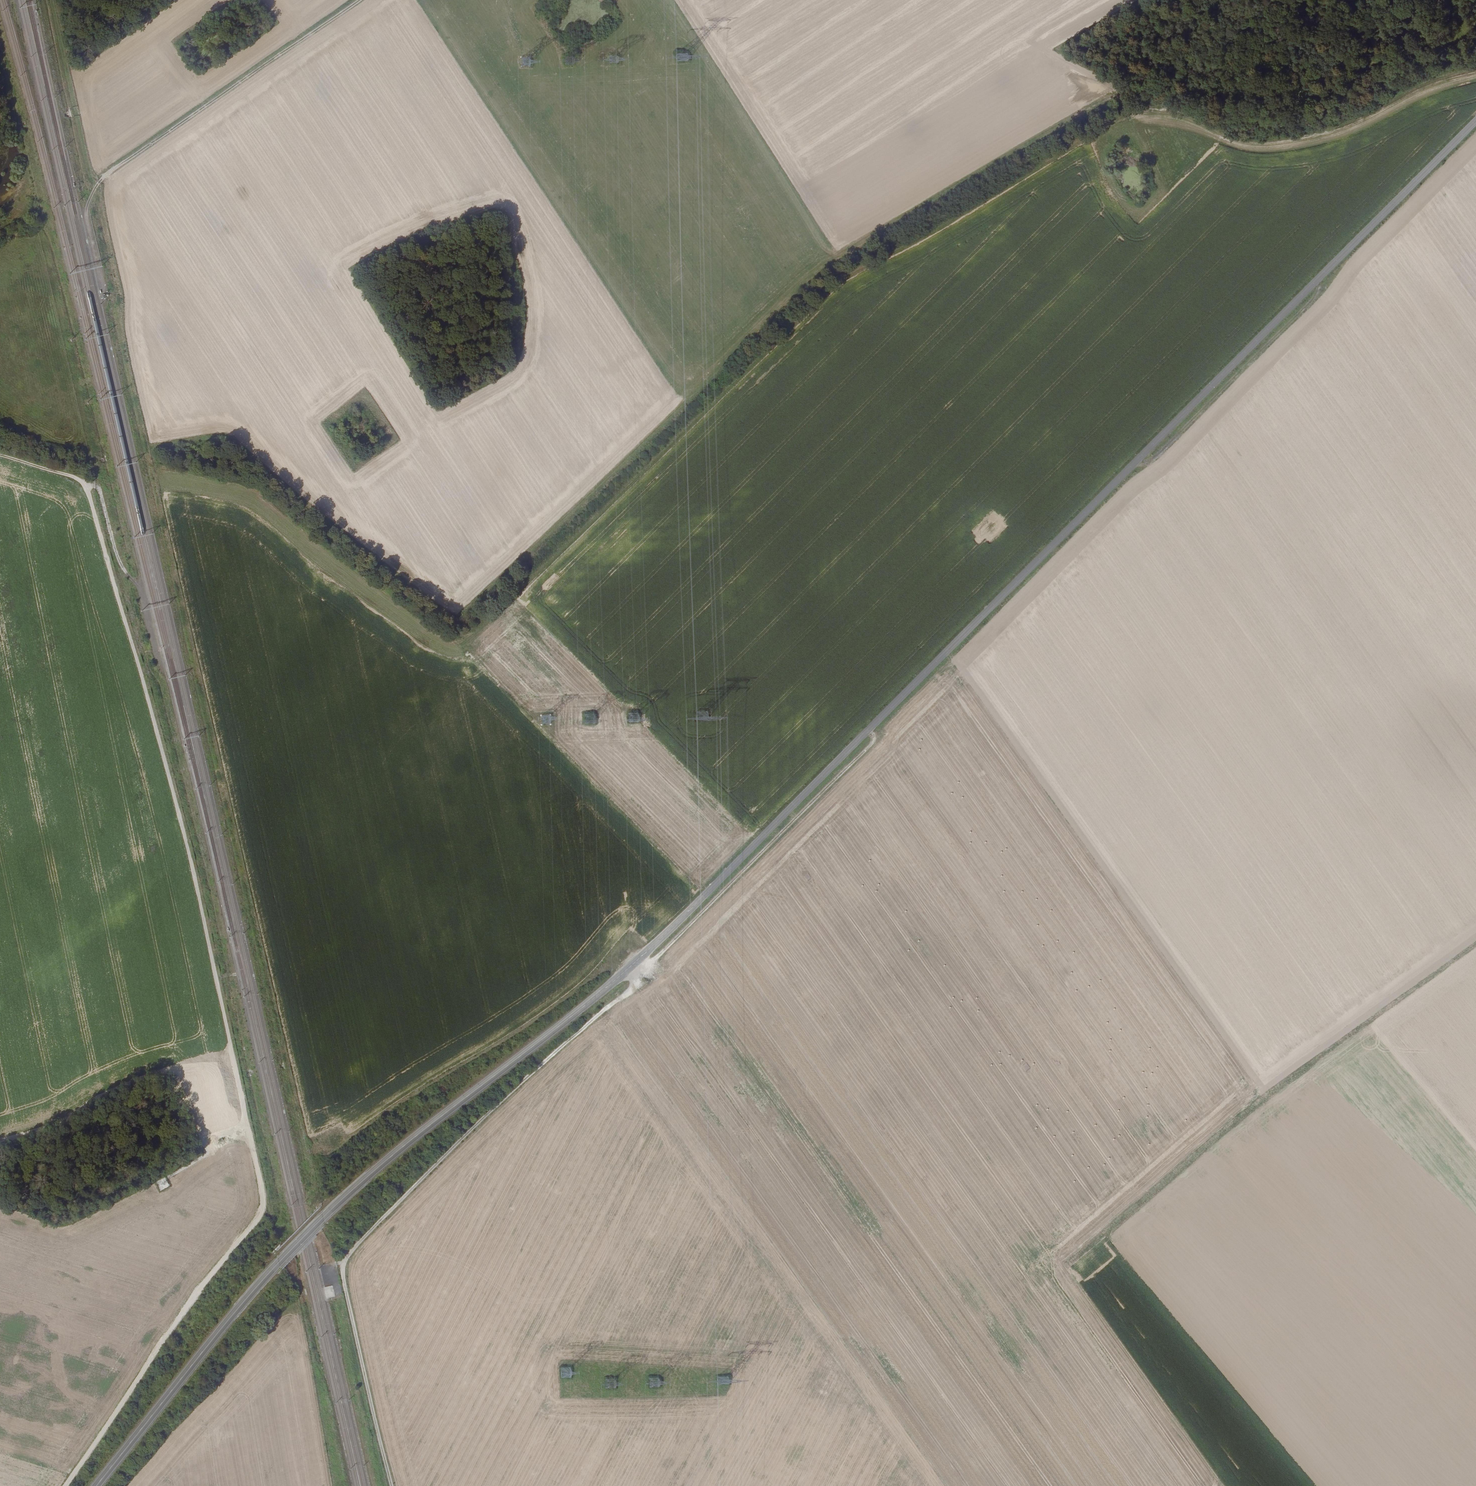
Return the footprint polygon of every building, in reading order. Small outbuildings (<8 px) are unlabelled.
[(326,1298),(334,1297),(333,1286),(324,1287),(326,1298)]
